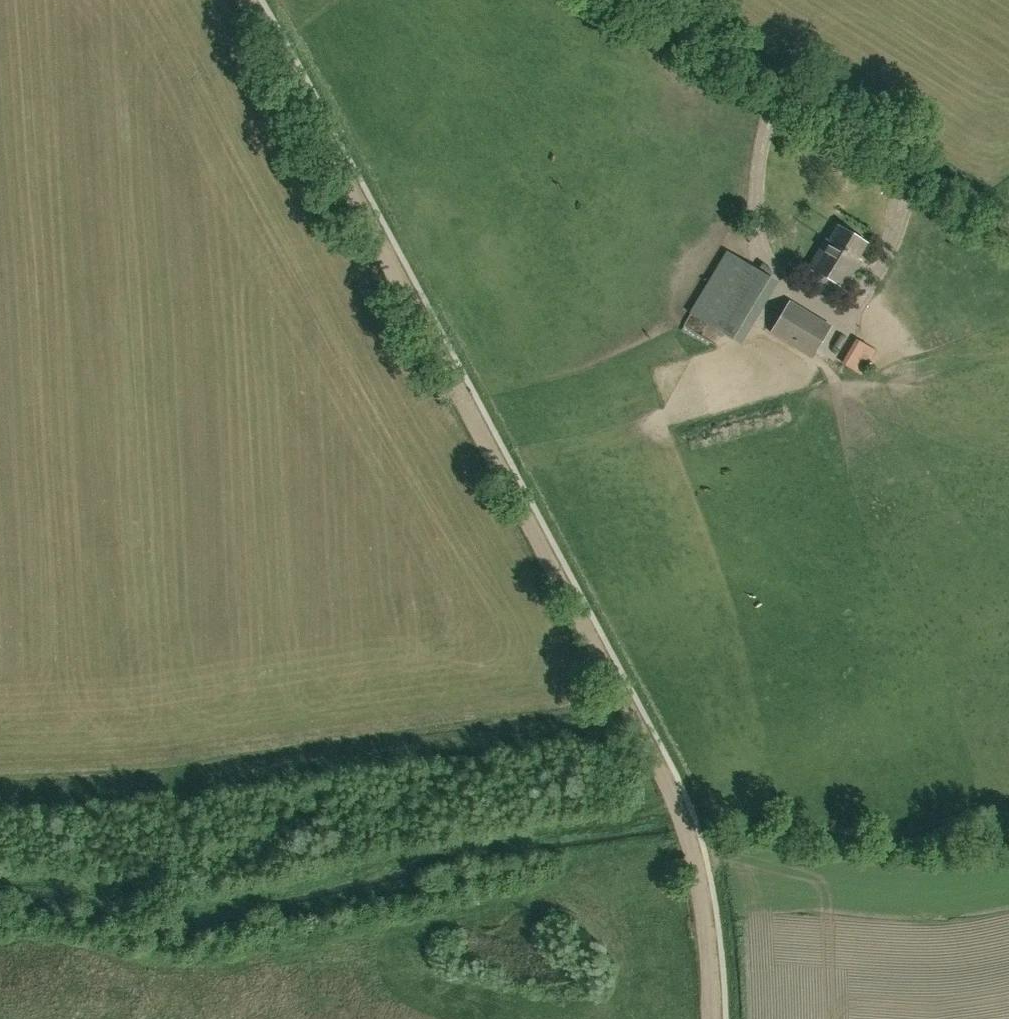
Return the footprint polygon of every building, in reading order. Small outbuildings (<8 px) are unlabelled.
[(853,265),(865,244),(838,228),(825,248),(823,247),(810,268),(842,288),(855,267),(853,265)] [(747,269),(707,331),(737,351),(777,288),(747,269)] [(812,358),(830,327),(789,303),(771,333),(812,358)] [(860,376),(875,351),(858,342),(844,367),(860,376)]
